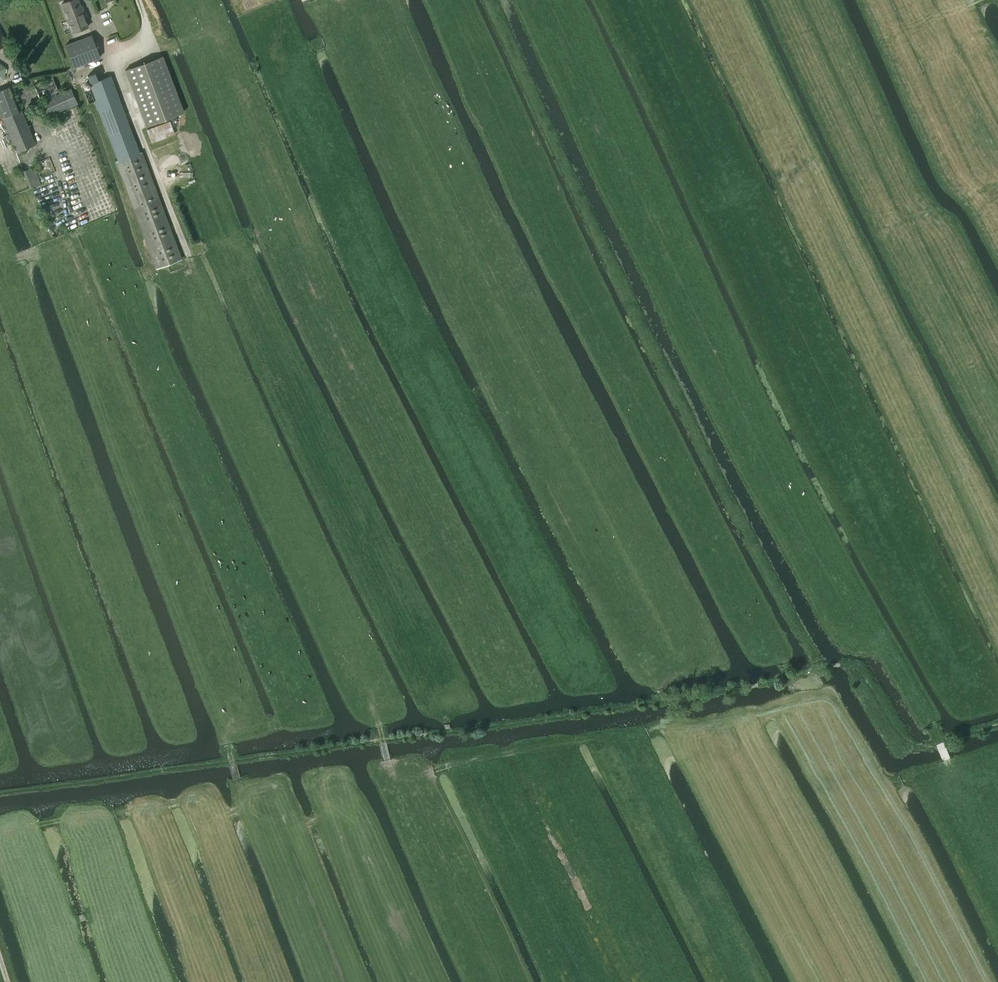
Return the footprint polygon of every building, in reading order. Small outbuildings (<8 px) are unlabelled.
[(69,25),(85,19),(82,10),(83,9),(82,6),(80,6),(78,0),(70,0),(61,3),(69,25)] [(74,67),(99,58),(91,35),(65,45),(74,67)] [(162,57),(125,71),(145,127),(183,114),(162,57)] [(86,92),(84,92),(88,103),(94,101),(97,110),(98,110),(104,126),(105,125),(108,135),(110,139),(111,139),(119,160),(116,161),(156,269),(166,265),(179,260),(181,259),(142,152),(139,153),(110,76),(98,80),(95,73),(87,76),(92,88),(86,90),(86,92)] [(33,85),(40,100),(59,92),(52,77),(33,85)] [(35,144),(11,86),(0,90),(0,113),(16,152),(35,144)] [(78,104),(71,88),(40,101),(47,117),(78,104)] [(22,171),(29,189),(41,184),(33,166),(22,171)]
